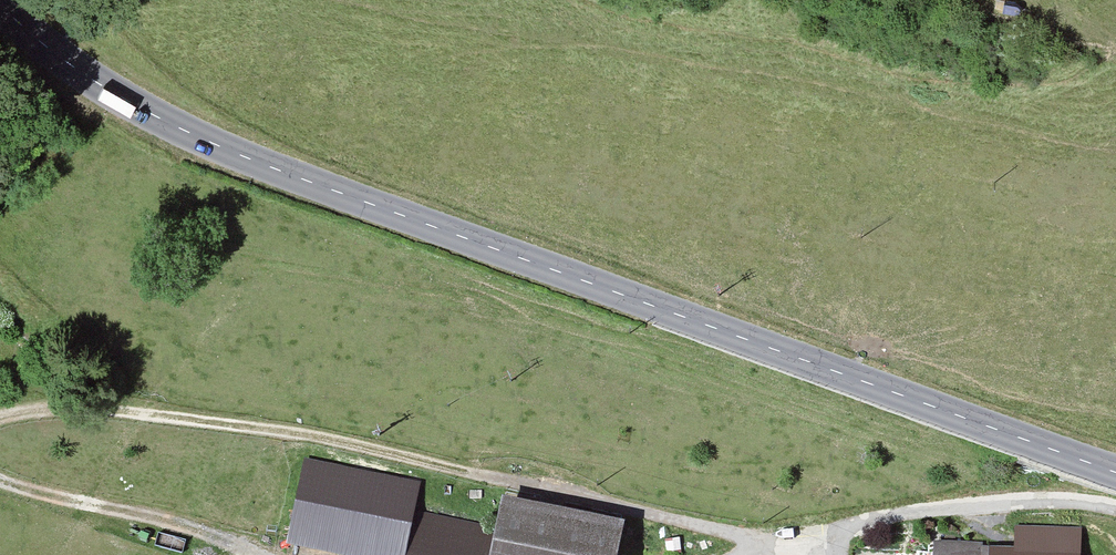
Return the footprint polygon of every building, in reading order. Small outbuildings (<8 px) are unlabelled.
[(286,545),(336,554),(618,554),(625,521),(502,496),(495,526),(415,510),(421,482),(304,458),(286,545)] [(989,543),(989,554),(1082,554),(1083,528),(1017,526),(1016,544),(989,543)] [(933,542),(932,554),(989,554),(989,543),(933,542)]
